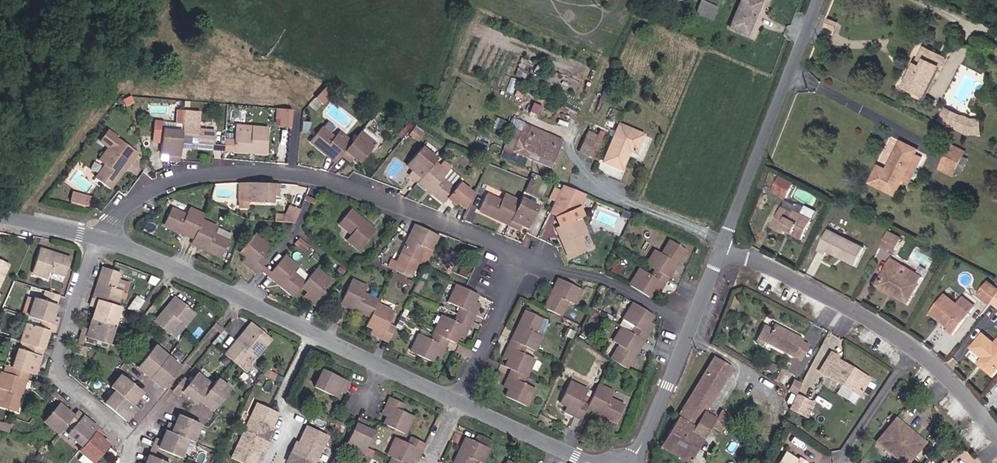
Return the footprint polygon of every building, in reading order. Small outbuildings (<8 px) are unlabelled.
[(724,5),(708,0),(702,0),(697,14),(719,21),(724,5)] [(753,35),(766,2),(760,0),(747,0),(736,28),(753,35)] [(832,27),(841,31),(844,23),(835,19),(832,27)] [(911,91),(931,99),(943,69),(934,66),(938,54),(927,50),(911,91)] [(317,94),(325,101),(334,89),(326,82),(317,94)] [(183,140),(217,145),(217,142),(219,128),(202,126),(203,108),(186,106),(186,109),(185,123),(184,127),(183,140)] [(282,123),(292,124),(293,109),(278,107),(277,117),(282,118),(282,123)] [(175,122),(185,123),(186,109),(176,109),(175,122)] [(951,123),(968,130),(973,118),(957,111),(951,123)] [(182,150),(183,140),(184,127),(165,126),(165,121),(158,121),(157,136),(163,136),(163,144),(176,144),(175,149),(182,150)] [(238,148),(268,150),(269,126),(239,123),(238,145),(238,148)] [(538,162),(549,134),(524,123),(520,132),(525,134),(517,153),(538,162)] [(107,160),(97,172),(111,182),(124,165),(122,163),(124,161),(126,162),(137,148),(109,128),(102,137),(110,143),(101,155),(107,160)] [(339,159),(344,153),(354,140),(342,130),(337,136),(325,128),(314,141),(339,159)] [(633,156),(639,158),(648,138),(623,128),(607,165),(625,173),(633,156)] [(354,155),(363,161),(377,143),(362,131),(354,140),(344,153),(351,158),(354,155)] [(602,139),(589,133),(579,154),(593,160),(602,139)] [(538,162),(556,170),(567,142),(549,134),(538,162)] [(593,160),(599,162),(608,142),(602,139),(593,160)] [(411,172),(420,179),(435,161),(438,158),(424,146),(408,165),(414,169),(411,172)] [(882,191),(907,202),(926,154),(909,147),(897,178),(888,174),(882,191)] [(952,166),(969,172),(975,156),(958,149),(952,166)] [(464,182),(460,185),(447,174),(448,172),(435,161),(420,179),(447,201),(451,198),(456,203),(459,200),(467,207),(474,191),(464,182)] [(464,182),(466,179),(453,168),(448,172),(447,174),(460,185),(464,182)] [(790,179),(783,194),(797,200),(804,185),(790,179)] [(281,183),(245,181),(244,197),(250,198),(272,199),(273,191),(280,191),(281,183)] [(236,183),(219,183),(219,196),(236,196),(236,183)] [(487,190),(501,197),(503,193),(490,186),(487,190)] [(578,235),(586,232),(580,217),(585,215),(581,205),(584,195),(564,187),(552,212),(558,214),(562,226),(560,227),(571,254),(584,250),(578,235)] [(481,212),(510,224),(521,200),(516,198),(516,200),(507,196),(505,201),(489,195),(481,212)] [(79,204),(87,206),(89,198),(80,196),(79,204)] [(523,225),(530,228),(540,207),(521,200),(510,224),(521,228),(523,225)] [(165,221),(194,235),(205,212),(206,210),(190,202),(185,211),(173,204),(165,221)] [(284,215),(294,221),(300,209),(290,203),(284,215)] [(805,237),(813,241),(828,210),(817,204),(813,212),(806,209),(804,214),(793,209),(784,230),(796,236),(799,230),(807,234),(805,237)] [(361,249),(377,230),(354,210),(343,223),(354,233),(348,240),(361,249)] [(221,254),(229,239),(214,231),(217,224),(208,220),(211,215),(205,212),(194,235),(192,239),(221,254)] [(418,261),(426,265),(440,234),(420,225),(414,235),(400,263),(391,259),(388,265),(412,277),(418,261)] [(230,238),(233,232),(219,226),(216,231),(230,238)] [(251,265),(258,271),(277,246),(257,230),(242,248),(255,259),(251,265)] [(844,255),(870,267),(879,249),(840,231),(829,253),(842,260),(844,255)] [(902,251),(908,253),(912,243),(899,236),(892,250),(901,253),(902,251)] [(656,267),(668,275),(685,250),(673,241),(664,254),(656,249),(647,262),(656,267)] [(55,268),(69,273),(76,256),(48,245),(37,269),(52,276),(55,268)] [(18,258),(0,250),(0,297),(18,258)] [(305,284),(308,280),(294,270),(299,264),(286,255),(271,274),(297,294),(305,284)] [(901,270),(892,289),(920,304),(934,277),(915,267),(903,261),(899,268),(901,270)] [(129,289),(120,286),(125,270),(108,265),(99,296),(123,303),(129,289)] [(333,291),(326,285),(333,278),(319,267),(308,280),(305,284),(319,294),(315,299),(322,305),(333,291)] [(634,285),(648,294),(657,281),(662,283),(668,275),(656,267),(650,276),(641,271),(631,285),(634,285)] [(569,302),(576,305),(583,288),(560,277),(545,308),(562,316),(569,302)] [(377,306),(379,301),(364,294),(366,288),(352,281),(341,304),(371,319),(377,306)] [(648,294),(653,297),(662,283),(657,281),(648,294)] [(470,310),(474,301),(477,293),(456,283),(448,300),(458,304),(454,314),(471,323),(475,313),(470,310)] [(67,314),(62,312),(66,300),(44,292),(38,311),(49,315),(65,320),(67,314)] [(186,317),(192,321),(203,308),(183,293),(160,321),(173,332),(186,317)] [(99,318),(122,325),(127,305),(123,303),(99,296),(97,303),(103,305),(99,318)] [(967,338),(987,311),(976,302),(971,308),(956,298),(944,313),(962,327),(958,332),(967,338)] [(470,310),(475,313),(480,304),(474,301),(470,310)] [(643,330),(650,319),(653,314),(633,301),(623,317),(633,324),(630,331),(646,341),(650,335),(643,330)] [(390,340),(398,323),(390,319),(393,313),(377,306),(371,319),(368,324),(383,331),(381,336),(390,340)] [(543,336),(535,333),(543,317),(526,309),(511,341),(527,348),(535,352),(543,336)] [(462,328),(468,330),(471,323),(454,314),(451,321),(438,315),(431,332),(450,341),(455,344),(457,340),(462,328)] [(30,342),(50,349),(57,329),(62,330),(65,320),(49,315),(46,324),(33,319),(26,340),(30,342)] [(227,330),(231,324),(223,317),(218,323),(227,330)] [(87,335),(115,344),(122,325),(99,318),(96,329),(89,328),(87,335)] [(538,331),(543,334),(549,320),(545,318),(538,331)] [(643,330),(650,335),(657,323),(650,319),(643,330)] [(262,334),(266,330),(257,323),(253,327),(262,334)] [(250,325),(229,350),(244,363),(248,357),(254,360),(260,353),(261,354),(276,336),(267,329),(266,330),(262,334),(253,327),(250,325)] [(612,359),(629,369),(646,341),(630,331),(622,326),(615,343),(620,347),(612,359)] [(762,345),(804,368),(814,351),(808,348),(810,343),(782,327),(777,336),(769,332),(762,345)] [(457,340),(462,342),(468,330),(462,328),(457,340)] [(434,364),(436,358),(442,345),(448,347),(450,341),(431,332),(428,339),(416,334),(408,352),(434,364)] [(995,340),(982,355),(994,365),(996,368),(996,341),(995,340)] [(511,370),(526,377),(535,359),(524,355),(527,348),(511,341),(508,348),(512,350),(507,360),(504,367),(511,370)] [(21,367),(41,374),(50,349),(30,342),(21,367)] [(436,358),(442,361),(448,347),(442,345),(436,358)] [(144,366),(157,376),(173,355),(162,346),(144,366)] [(503,358),(507,360),(512,350),(508,348),(503,358)] [(170,381),(174,376),(184,363),(173,355),(157,376),(167,384),(170,381)] [(872,400),(882,384),(849,364),(851,361),(841,356),(832,373),(841,379),(839,382),(872,400)] [(6,405),(21,411),(33,378),(39,380),(41,374),(21,367),(13,364),(11,371),(8,371),(2,386),(4,387),(2,397),(9,399),(6,405)] [(355,389),(355,388),(362,373),(340,364),(337,370),(330,367),(322,386),(342,395),(347,385),(355,389)] [(709,420),(711,418),(739,375),(723,364),(686,421),(701,431),(709,420)] [(536,390),(527,386),(530,378),(526,377),(511,370),(507,380),(512,382),(508,391),(506,396),(527,406),(536,390)] [(201,401),(204,396),(216,382),(203,371),(196,378),(190,373),(182,383),(178,388),(186,394),(189,391),(201,401)] [(139,402),(149,390),(129,373),(118,386),(123,390),(139,402)] [(178,388),(182,383),(174,376),(170,381),(178,388)] [(204,396),(218,408),(234,387),(221,376),(216,382),(204,396)] [(503,388),(508,391),(512,382),(507,380),(503,388)] [(590,404),(582,401),(587,389),(569,380),(559,402),(563,404),(576,410),(574,415),(584,419),(589,408),(590,404)] [(802,397),(808,386),(799,381),(792,391),(802,397)] [(618,421),(626,405),(612,399),(614,393),(598,385),(590,404),(589,408),(618,421)] [(134,420),(145,407),(139,402),(123,390),(112,402),(134,420)] [(795,412),(807,419),(815,406),(802,397),(795,412)] [(392,421),(416,432),(424,415),(409,408),(412,404),(400,398),(397,404),(399,405),(392,421)] [(66,434),(75,423),(81,416),(73,408),(77,404),(71,399),(52,422),(66,434)] [(276,431),(286,412),(264,402),(235,456),(248,462),(260,462),(267,451),(268,448),(271,449),(277,434),(274,433),(276,431)] [(574,415),(576,410),(563,404),(560,409),(574,415)] [(807,419),(812,422),(820,409),(815,406),(807,419)] [(92,447),(107,428),(85,411),(81,416),(75,423),(82,428),(77,435),(92,447)] [(194,436),(202,440),(210,421),(186,411),(183,422),(176,419),(172,427),(194,436)] [(374,453),(377,446),(384,430),(375,426),(377,421),(365,416),(352,443),(374,453)] [(691,462),(696,462),(719,427),(709,420),(701,431),(686,421),(669,448),(691,462)] [(934,446),(906,420),(885,444),(905,462),(918,462),(934,446)] [(13,433),(16,425),(9,423),(8,425),(0,422),(0,428),(13,433)] [(334,435),(312,425),(304,443),(302,446),(300,445),(293,459),(296,460),(294,462),(322,462),(334,435)] [(160,442),(187,453),(194,436),(172,427),(169,435),(164,433),(160,442)] [(101,462),(104,462),(117,446),(107,437),(110,431),(107,428),(92,447),(88,452),(101,462)] [(432,450),(436,441),(421,434),(417,442),(401,436),(393,453),(402,456),(417,462),(421,462),(424,458),(428,448),(432,450)] [(491,462),(497,446),(475,437),(464,462),(466,462),(482,462),(484,459),(491,462)] [(424,458),(428,461),(432,450),(428,448),(424,458)] [(180,462),(156,452),(152,461),(145,458),(143,462),(180,462)]
